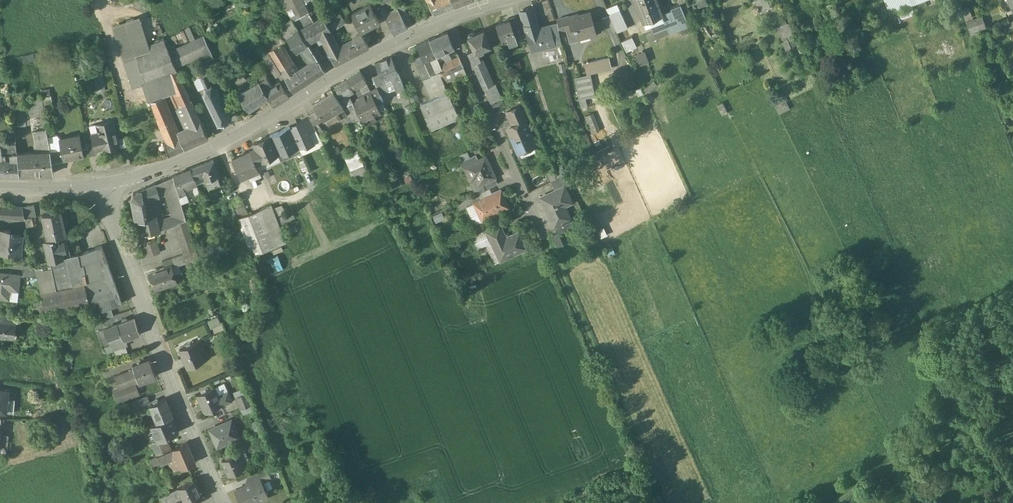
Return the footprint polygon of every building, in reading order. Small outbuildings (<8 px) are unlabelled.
[(139,11),(151,7),(148,0),(135,0),(139,11)] [(303,0),(281,0),(293,18),(300,30),(314,23),(303,0)] [(430,5),(434,14),(454,6),(452,0),(442,0),(439,1),(430,5)] [(662,14),(661,13),(656,0),(657,0),(633,0),(642,22),(662,14)] [(755,0),(760,11),(771,7),(768,0),(756,0),(755,0)] [(890,12),(920,0),(885,0),(890,12)] [(617,3),(606,8),(617,32),(628,26),(617,3)] [(371,4),(351,14),(357,26),(361,33),(380,23),(371,4)] [(682,8),(680,4),(661,13),(662,14),(663,19),(659,20),(650,24),(652,30),(656,40),(690,26),(682,8)] [(344,5),(334,11),(334,12),(324,17),(332,32),(339,28),(346,24),(353,21),(352,21),(344,5)] [(534,7),(520,12),(525,25),(537,21),(534,7)] [(239,9),(221,19),(225,25),(242,14),(239,9)] [(965,18),(971,17),(969,9),(962,10),(965,18)] [(388,15),(385,18),(390,27),(395,34),(408,27),(398,10),(388,15)] [(591,12),(569,18),(569,16),(568,16),(571,28),(566,29),(569,42),(580,39),(579,35),(596,30),(591,12)] [(967,20),(971,32),(976,31),(987,27),(983,15),(967,20)] [(137,57),(151,100),(162,96),(171,93),(187,132),(193,129),(186,112),(188,111),(195,108),(164,40),(149,45),(139,16),(113,25),(124,61),(137,57)] [(568,16),(557,19),(560,31),(566,29),(571,28),(568,16)] [(324,17),(314,23),(321,36),(331,55),(340,48),(332,32),(324,17)] [(516,17),(509,19),(509,20),(510,20),(514,30),(519,28),(516,17)] [(300,30),(293,18),(276,29),(284,41),(289,38),(297,50),(301,47),(308,43),(300,30)] [(798,44),(787,18),(780,22),(781,25),(776,28),(787,52),(791,50),(790,47),(798,44)] [(1005,21),(1007,28),(1012,26),(1012,18),(1005,21)] [(354,20),(352,21),(353,21),(346,24),(349,30),(357,26),(354,20)] [(509,20),(496,25),(502,39),(507,37),(510,45),(518,42),(514,30),(510,20),(509,20)] [(551,25),(539,29),(537,21),(525,25),(532,49),(556,43),(551,25)] [(314,23),(300,30),(308,43),(321,36),(314,23)] [(557,24),(551,25),(556,43),(561,42),(557,24)] [(357,26),(349,30),(353,37),(361,33),(357,26)] [(469,36),(468,37),(473,49),(475,53),(483,50),(491,46),(484,30),(476,33),(469,36)] [(652,30),(647,32),(651,42),(656,40),(652,30)] [(448,32),(430,40),(436,53),(438,59),(450,55),(448,51),(455,48),(448,32)] [(355,40),(340,48),(346,60),(368,48),(369,49),(370,48),(361,33),(353,37),(355,40)] [(203,34),(171,49),(179,65),(202,55),(204,58),(212,54),(203,34)] [(632,36),(621,41),(626,51),(637,46),(632,36)] [(436,53),(430,40),(420,44),(425,55),(426,57),(436,53)] [(319,60),(308,43),(301,47),(312,64),(319,60)] [(312,48),(319,60),(325,56),(318,45),(312,48)] [(487,56),(499,49),(497,46),(485,52),(487,56)] [(340,48),(331,55),(333,59),(336,65),(346,60),(340,48)] [(483,50),(475,53),(473,49),(468,52),(473,63),(482,59),(480,54),(484,51),(483,50)] [(642,64),(652,60),(648,49),(638,53),(642,64)] [(265,54),(280,81),(286,78),(270,51),(265,54)] [(423,55),(431,74),(433,73),(431,68),(437,65),(435,61),(438,59),(436,53),(426,57),(425,55),(423,55)] [(423,55),(415,60),(422,77),(431,74),(423,55)] [(458,55),(440,63),(440,64),(442,69),(439,70),(444,81),(466,71),(458,55)] [(610,56),(584,62),(586,70),(587,71),(588,71),(612,66),(610,56)] [(392,57),(376,63),(383,79),(392,75),(394,79),(393,80),(397,90),(404,87),(392,57)] [(482,59),(473,63),(493,106),(504,101),(495,83),(493,85),(482,59)] [(319,60),(312,64),(319,75),(326,71),(319,60)] [(312,64),(300,73),(306,83),(319,75),(312,64)] [(437,65),(431,68),(433,73),(439,70),(442,69),(440,64),(437,65)] [(298,70),(286,78),(294,91),(306,83),(300,73),(298,70)] [(459,115),(444,81),(439,70),(433,73),(431,74),(422,77),(431,97),(418,103),(429,128),(459,115)] [(360,71),(347,79),(353,89),(366,82),(360,71)] [(208,72),(199,76),(204,86),(205,85),(206,86),(211,84),(211,82),(213,82),(216,81),(214,78),(211,79),(208,72)] [(273,85),(264,72),(257,76),(259,81),(265,90),(273,85)] [(242,74),(231,81),(235,87),(246,80),(242,74)] [(383,85),(378,74),(373,77),(378,88),(383,85)] [(590,74),(576,78),(580,98),(595,95),(590,74)] [(347,79),(335,86),(340,94),(344,92),(345,96),(349,93),(354,90),(353,89),(347,79)] [(246,80),(235,87),(239,93),(250,87),(246,80)] [(250,87),(239,93),(249,110),(269,97),(265,90),(259,81),(250,87)] [(273,85),(265,90),(269,97),(274,104),(289,95),(280,81),(273,85)] [(217,87),(213,84),(213,82),(211,82),(211,84),(206,86),(205,85),(204,86),(205,87),(205,93),(203,93),(203,95),(205,94),(207,100),(206,101),(207,102),(208,101),(211,107),(210,108),(210,109),(211,108),(214,114),(213,114),(214,116),(215,115),(217,121),(216,121),(217,123),(219,122),(219,124),(220,123),(220,122),(230,117),(231,118),(232,117),(232,116),(233,115),(233,114),(231,114),(229,109),(230,108),(229,107),(228,107),(225,101),(226,101),(226,99),(224,100),(222,94),(223,94),(222,93),(221,93),(218,87),(220,87),(219,86),(217,87)] [(344,107),(332,88),(325,92),(327,95),(314,104),(318,111),(324,120),(344,107)] [(383,101),(378,88),(366,94),(367,96),(372,106),(383,101)] [(349,93),(345,96),(353,111),(357,109),(354,102),(349,93)] [(15,126),(33,123),(36,146),(44,145),(49,144),(48,136),(42,96),(28,98),(30,108),(24,109),(23,104),(12,105),(15,126)] [(178,135),(162,96),(151,100),(165,141),(178,135)] [(367,96),(354,102),(357,109),(359,113),(372,106),(367,96)] [(477,103),(470,106),(472,111),(479,108),(477,103)] [(521,105),(507,111),(513,125),(524,120),(527,119),(521,105)] [(188,111),(186,112),(193,129),(202,126),(203,125),(195,108),(188,111)] [(359,113),(357,109),(353,111),(358,120),(362,118),(361,118),(359,113)] [(318,111),(310,116),(310,117),(315,125),(324,120),(318,111)] [(356,120),(349,112),(344,116),(349,125),(356,120)] [(366,115),(361,118),(362,118),(365,125),(369,123),(366,115)] [(310,117),(304,119),(304,120),(305,120),(310,132),(316,129),(310,117)] [(103,131),(92,133),(94,141),(96,151),(97,151),(120,145),(114,120),(101,123),(103,131)] [(304,120),(297,124),(298,125),(291,128),(299,147),(305,144),(308,146),(315,143),(310,132),(305,120),(304,120)] [(513,125),(512,125),(514,130),(510,132),(519,151),(520,151),(519,149),(534,143),(535,145),(524,120),(513,125)] [(187,132),(180,135),(186,148),(208,138),(202,126),(193,129),(187,132)] [(290,126),(270,135),(271,136),(278,152),(278,153),(283,151),(284,154),(299,147),(291,128),(290,126)] [(0,132),(0,160),(18,161),(18,156),(16,143),(12,144),(10,136),(8,130),(0,132)] [(48,136),(49,144),(52,161),(53,164),(65,161),(65,159),(64,159),(62,149),(60,136),(59,134),(48,136)] [(80,134),(60,136),(62,149),(64,159),(65,159),(84,155),(80,134)] [(165,141),(169,155),(186,148),(180,135),(178,135),(165,141)] [(271,136),(254,143),(257,148),(251,151),(256,162),(278,152),(271,136)] [(96,151),(94,141),(88,143),(90,155),(97,154),(97,151),(96,151)] [(45,155),(38,155),(40,177),(55,177),(53,164),(52,161),(49,144),(44,145),(45,155)] [(360,148),(346,154),(352,168),(366,162),(360,148)] [(251,151),(233,159),(241,178),(260,170),(251,151)] [(38,155),(18,156),(18,161),(20,175),(20,177),(40,177),(38,155)] [(486,157),(465,167),(469,176),(474,174),(479,184),(495,177),(486,157)] [(0,160),(0,169),(0,175),(20,175),(18,161),(0,160)] [(214,160),(191,169),(194,177),(203,174),(206,181),(218,176),(216,169),(217,169),(214,160)] [(357,176),(370,171),(367,164),(353,170),(357,176)] [(191,169),(174,175),(178,189),(182,202),(190,198),(185,188),(197,183),(194,177),(191,169)] [(567,173),(552,181),(555,187),(570,181),(567,173)] [(174,175),(156,183),(160,195),(167,193),(178,189),(174,175)] [(224,194),(218,176),(206,181),(209,187),(213,199),(224,194)] [(570,181),(555,187),(556,190),(565,186),(565,187),(571,184),(570,181)] [(156,183),(134,193),(132,197),(136,220),(139,219),(158,214),(154,197),(160,196),(160,195),(156,183)] [(556,190),(542,197),(548,211),(547,211),(555,226),(571,219),(564,205),(572,201),(565,187),(565,186),(556,190)] [(179,222),(187,219),(182,202),(178,189),(167,193),(172,214),(175,214),(176,218),(164,223),(166,228),(176,224),(179,223),(179,222)] [(482,198),(474,202),(475,203),(483,220),(510,207),(501,189),(482,198)] [(479,192),(465,199),(468,205),(469,206),(475,203),(474,202),(482,198),(479,192)] [(275,247),(261,209),(248,214),(242,199),(232,202),(252,255),(275,247)] [(465,199),(456,203),(459,209),(468,205),(465,199)] [(35,205),(23,207),(25,218),(32,217),(37,216),(35,205)] [(272,205),(261,209),(275,247),(286,242),(272,205)] [(1,206),(0,217),(0,218),(26,219),(25,218),(23,207),(1,206)] [(62,211),(43,215),(48,239),(60,236),(67,235),(62,211)] [(142,234),(161,229),(158,214),(139,219),(142,234)] [(32,217),(25,218),(26,219),(27,226),(34,225),(33,221),(32,217)] [(179,223),(176,224),(184,253),(197,249),(187,219),(179,222),(179,223)] [(500,225),(487,231),(490,237),(502,231),(502,232),(504,232),(500,225)] [(4,228),(3,232),(0,232),(0,249),(1,249),(0,252),(12,253),(11,257),(20,258),(22,234),(11,233),(12,229),(4,228)] [(502,231),(490,237),(501,259),(527,247),(519,230),(506,237),(504,232),(502,232),(502,231)] [(564,243),(558,232),(552,234),(558,246),(564,243)] [(66,246),(69,246),(67,235),(60,236),(63,250),(67,249),(66,246)] [(123,304),(102,246),(83,253),(79,253),(64,257),(63,250),(60,236),(48,239),(45,240),(49,260),(51,260),(57,290),(41,293),(45,311),(100,299),(103,309),(111,307),(123,304)] [(156,240),(145,244),(149,256),(160,252),(156,240)] [(193,250),(163,260),(165,268),(172,266),(195,258),(193,250)] [(282,255),(265,262),(270,274),(286,268),(282,255)] [(49,260),(35,263),(35,265),(38,276),(41,293),(57,290),(51,260),(49,260)] [(35,265),(23,264),(23,275),(38,276),(35,265)] [(165,268),(151,273),(156,289),(175,282),(177,282),(175,274),(172,266),(165,268)] [(0,272),(0,297),(9,298),(11,283),(19,284),(20,274),(0,272)] [(111,307),(103,309),(98,310),(101,320),(114,316),(111,307)] [(211,326),(222,321),(220,315),(209,319),(211,326)] [(135,318),(119,324),(124,337),(125,340),(141,334),(135,318)] [(14,336),(16,322),(4,320),(0,320),(0,335),(14,336)] [(109,343),(124,337),(119,324),(104,330),(109,343)] [(128,347),(125,340),(124,337),(109,343),(111,346),(104,349),(107,355),(128,347)] [(197,342),(180,349),(188,367),(205,360),(197,342)] [(150,359),(133,365),(135,369),(140,382),(157,376),(150,359)] [(135,369),(115,376),(120,389),(136,384),(140,382),(135,369)] [(136,384),(120,389),(115,391),(118,401),(139,393),(136,384)] [(214,387),(198,395),(206,412),(222,405),(217,394),(214,387)] [(229,389),(217,394),(222,405),(234,400),(229,389)] [(6,413),(8,401),(8,391),(0,390),(0,412),(6,413)] [(248,392),(236,396),(241,408),(252,403),(248,392)] [(148,397),(132,403),(134,409),(150,402),(148,397)] [(166,398),(151,405),(158,422),(172,416),(173,416),(166,398)] [(15,402),(8,401),(6,413),(14,413),(15,402)] [(252,403),(241,408),(244,414),(255,410),(252,403)] [(85,409),(74,413),(77,421),(88,417),(85,409)] [(158,422),(152,425),(158,441),(165,437),(178,431),(172,416),(158,422)] [(240,436),(232,418),(210,428),(218,446),(240,436)] [(257,418),(252,421),(258,435),(263,432),(257,418)] [(158,441),(152,444),(158,455),(171,450),(165,437),(158,441)] [(234,445),(237,453),(245,450),(247,449),(246,446),(255,442),(253,437),(234,445)] [(187,443),(171,450),(175,459),(170,461),(175,471),(195,461),(187,443)] [(158,455),(157,456),(161,465),(170,461),(175,459),(171,450),(158,455)] [(237,453),(223,460),(230,475),(245,468),(244,466),(251,463),(245,450),(237,453)] [(267,466),(248,475),(251,482),(252,482),(261,478),(262,480),(272,476),(267,466)] [(252,482),(251,482),(236,489),(243,502),(252,502),(269,496),(262,480),(261,478),(252,482)] [(178,487),(182,495),(186,502),(190,502),(191,502),(192,502),(198,502),(200,502),(198,499),(203,497),(194,479),(178,487)] [(159,496),(163,502),(167,502),(174,499),(182,495),(178,487),(159,496)]
